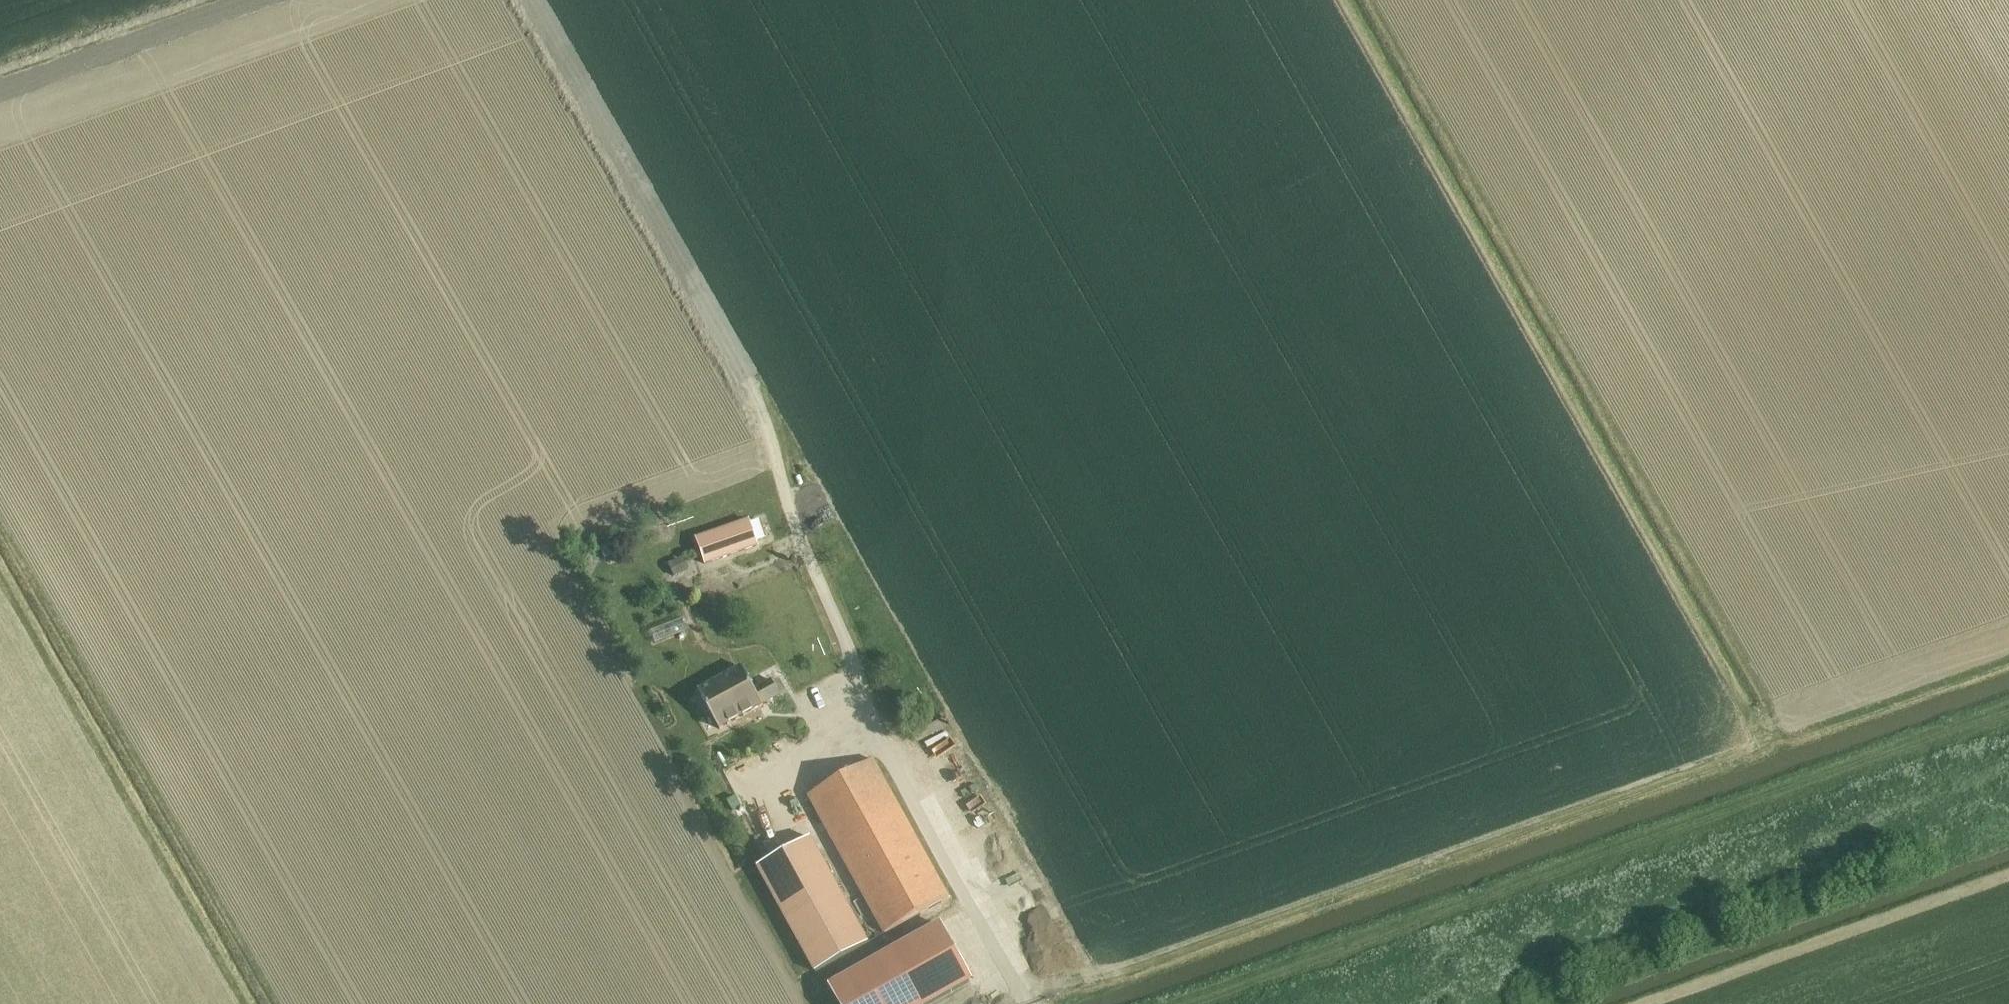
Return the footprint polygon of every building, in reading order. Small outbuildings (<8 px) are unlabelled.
[(756,547),(746,521),(695,539),(704,565),(756,547)] [(604,561),(615,556),(611,546),(600,550),(604,561)] [(743,655),(731,662),(736,671),(699,692),(710,712),(719,730),(763,706),(763,705),(780,696),(771,681),(754,690),(742,669),(749,665),(743,655)] [(833,773),(854,754),(846,745),(825,764),(833,773)] [(949,899),(873,760),(808,796),(884,934),(949,899)] [(812,837),(760,866),(818,971),(870,942),(812,837)] [(1066,942),(1024,878),(985,904),(1031,974),(1040,968),(1036,962),(1066,942)] [(839,1003),(927,1003),(968,981),(936,925),(829,986),(839,1003)]
